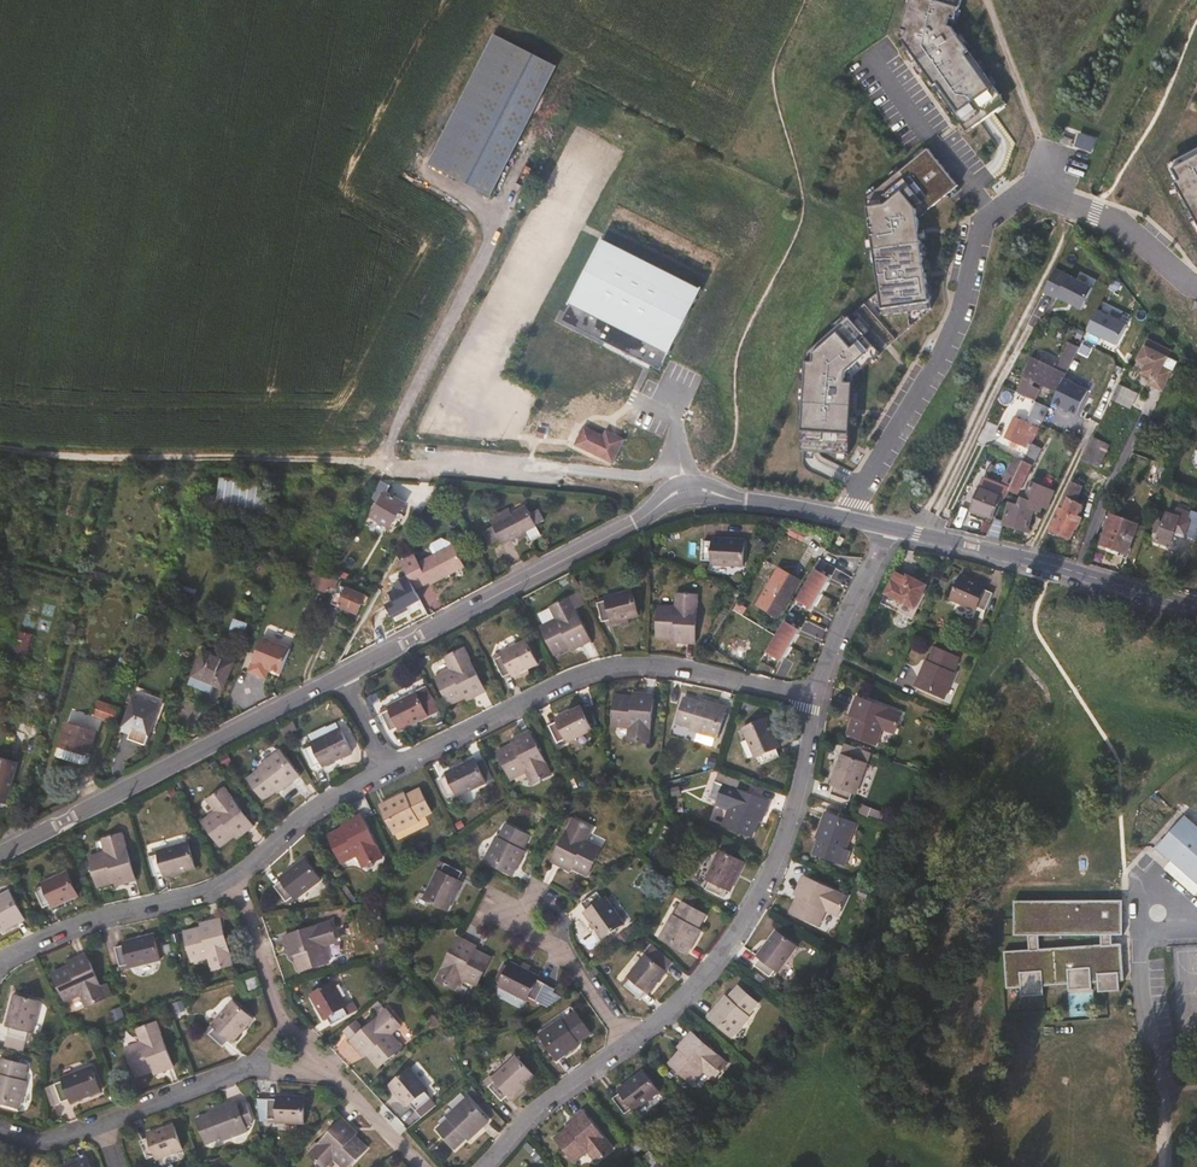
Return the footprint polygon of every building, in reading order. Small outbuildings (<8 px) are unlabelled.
[(1007,102),(953,27),(961,0),(913,0),(901,39),(966,131),(986,116),(1007,102)] [(495,34),(429,165),(490,196),(556,64),(495,34)] [(1063,138),(1061,145),(1072,148),(1074,142),(1063,138)] [(871,196),(887,312),(934,306),(923,215),(961,184),(931,147),(871,196)] [(1167,166),(1196,222),(1196,149),(1167,166)] [(708,285),(611,236),(568,323),(652,365),(665,372),(671,360),(708,285)] [(851,313),(811,349),(806,449),(813,449),(850,451),(854,375),(883,348),(851,313)] [(1025,338),(1021,335),(1017,342),(1022,344),(1025,338)] [(1079,343),(1066,337),(1050,368),(1031,358),(1014,391),(1033,401),(1039,389),(1030,385),(1033,380),(1056,392),(1079,343)] [(1169,350),(1148,338),(1145,345),(1166,357),(1169,350)] [(1166,357),(1145,345),(1134,368),(1151,377),(1164,385),(1171,371),(1162,365),(1166,357)] [(1164,385),(1151,377),(1148,383),(1162,391),(1164,385)] [(1089,391),(1062,380),(1050,409),(1077,420),(1089,391)] [(1133,406),(1138,393),(1118,385),(1113,398),(1133,406)] [(1029,416),(1044,420),(1048,406),(1034,402),(1029,416)] [(1038,429),(1014,417),(1004,437),(1024,447),(1027,442),(1030,444),(1031,443),(1038,429)] [(604,435),(585,426),(576,446),(615,465),(627,439),(607,429),(604,435)] [(1109,443),(1093,435),(1081,460),(1097,467),(1109,443)] [(1039,447),(1031,443),(1030,444),(1022,461),(1030,465),(1039,447)] [(1030,465),(1022,461),(1008,490),(1016,494),(1030,465)] [(215,512),(264,518),(268,483),(219,477),(215,512)] [(389,486),(380,481),(371,499),(376,502),(372,511),(374,512),(371,517),(389,528),(404,503),(386,493),(389,486)] [(1016,506),(1033,510),(1042,512),(1043,506),(1047,508),(1052,489),(1030,482),(1025,499),(1024,499),(1022,498),(1016,506)] [(1081,487),(1071,482),(1048,529),(1069,539),(1074,529),(1076,530),(1081,520),(1076,517),(1081,505),(1074,501),(1081,487)] [(998,500),(976,492),(969,511),(991,520),(998,500)] [(1003,521),(1002,524),(1027,531),(1033,510),(1016,506),(1008,504),(1003,521)] [(540,536),(525,506),(510,514),(491,524),(492,526),(481,532),(489,547),(500,541),(502,544),(512,539),(526,532),(528,535),(530,541),(540,536)] [(510,514),(508,509),(488,519),(491,524),(510,514)] [(1177,509),(1174,516),(1165,513),(1162,521),(1157,520),(1151,537),(1156,538),(1155,541),(1167,546),(1173,531),(1183,534),(1187,526),(1196,530),(1196,514),(1192,512),(1191,514),(1177,509)] [(1137,525),(1111,514),(1099,544),(1126,554),(1137,525)] [(998,539),(1002,524),(1003,521),(994,519),(985,536),(998,539)] [(528,535),(526,532),(512,539),(514,543),(528,535)] [(449,542),(442,538),(431,544),(430,549),(433,555),(419,563),(415,555),(401,563),(415,590),(429,583),(430,585),(464,567),(452,545),(452,546),(449,542)] [(744,541),(713,540),(712,543),(704,542),(703,561),(711,562),(711,566),(743,568),(744,541)] [(305,582),(334,591),(338,579),(309,569),(305,582)] [(834,580),(815,569),(797,599),(817,611),(834,580)] [(798,583),(777,570),(757,605),(777,617),(798,583)] [(926,586),(906,576),(900,587),(890,582),(884,595),(914,610),(926,586)] [(985,587),(960,576),(949,600),(975,611),(977,608),(985,612),(992,594),(984,591),(985,587)] [(368,597),(339,586),(332,603),(357,613),(360,604),(365,606),(368,597)] [(638,617),(631,592),(604,598),(605,601),(597,604),(602,623),(610,621),(611,624),(638,617)] [(697,596),(679,595),(678,608),(658,607),(656,639),(683,641),(683,644),(694,644),(697,596)] [(590,642),(569,600),(553,607),(558,619),(541,628),(554,656),(578,645),(579,647),(590,642)] [(786,663),(804,632),(785,621),(767,652),(786,663)] [(15,651),(29,652),(30,632),(17,631),(15,651)] [(262,638),(257,650),(252,662),(249,670),(261,675),(264,666),(269,668),(281,673),(290,649),(262,638)] [(537,665),(525,642),(500,654),(502,657),(494,661),(503,678),(510,674),(512,678),(537,665)] [(732,651),(722,644),(717,652),(727,659),(732,651)] [(747,651),(739,647),(732,659),(740,664),(747,651)] [(484,693),(464,649),(447,657),(453,669),(435,677),(449,706),(472,695),(473,698),(484,693)] [(958,659),(934,649),(926,666),(924,665),(915,686),(944,699),(955,674),(953,673),(958,659)] [(233,662),(201,650),(188,684),(210,693),(213,686),(222,689),(233,662)] [(264,666),(261,675),(266,677),(269,668),(264,666)] [(428,718),(416,694),(387,708),(389,711),(381,715),(390,732),(397,728),(399,732),(428,718)] [(653,696),(641,694),(641,698),(614,695),(612,727),(631,729),(630,742),(649,744),(653,696)] [(159,708),(133,698),(123,727),(148,736),(159,708)] [(901,715),(857,698),(852,709),(855,710),(846,735),(876,746),(883,726),(896,731),(901,715)] [(703,704),(684,699),(677,724),(691,729),(690,731),(717,739),(725,709),(703,702),(703,704)] [(78,713),(91,717),(96,704),(82,700),(78,713)] [(97,701),(96,704),(91,717),(116,725),(121,709),(97,701)] [(591,731),(579,708),(555,720),(557,723),(549,727),(558,744),(565,740),(567,743),(591,731)] [(779,748),(767,719),(742,730),(754,759),(758,757),(762,765),(779,757),(775,749),(779,748)] [(96,733),(66,723),(59,746),(60,747),(57,757),(72,762),(75,752),(87,755),(88,756),(96,733)] [(351,754),(339,730),(312,743),(313,747),(305,751),(314,768),(322,764),(323,768),(351,754)] [(551,775),(529,733),(518,738),(520,741),(497,752),(511,780),(528,772),(534,784),(551,775)] [(871,753),(844,744),(829,785),(833,787),(830,794),(849,801),(851,793),(855,795),(871,753)] [(87,755),(75,752),(72,762),(81,764),(84,763),(87,755)] [(299,777),(280,752),(258,769),(259,771),(248,779),(264,800),(279,789),(280,791),(299,777)] [(0,757),(0,799),(5,800),(17,762),(0,757)] [(486,784),(474,760),(446,774),(447,777),(440,781),(448,798),(455,794),(457,798),(486,784)] [(768,803),(723,787),(717,803),(729,808),(722,827),(752,838),(761,813),(764,814),(768,803)] [(253,827),(224,789),(210,799),(218,810),(201,822),(221,847),(242,832),(244,834),(253,827)] [(431,814),(419,790),(402,799),(400,796),(380,807),(395,835),(419,822),(418,820),(431,814)] [(1172,805),(1150,830),(1149,828),(1140,838),(1153,849),(1155,847),(1170,862),(1196,885),(1196,827),(1172,805)] [(854,825),(825,814),(817,836),(819,837),(812,854),(837,864),(843,849),(845,850),(854,825)] [(382,859),(360,816),(350,821),(352,824),(328,836),(342,865),(360,856),(366,867),(382,859)] [(588,827),(573,820),(551,863),(561,868),(563,865),(586,876),(600,848),(583,839),(588,827)] [(529,837),(505,824),(498,838),(496,837),(484,861),(512,876),(522,855),(520,854),(529,837)] [(135,881),(122,835),(104,840),(107,851),(88,858),(97,888),(123,881),(124,884),(135,881)] [(194,869),(187,843),(157,852),(158,856),(150,858),(155,876),(163,874),(165,878),(194,869)] [(743,863),(719,851),(705,880),(709,882),(705,889),(723,897),(726,890),(730,892),(743,863)] [(321,881),(305,860),(279,879),(281,882),(274,887),(285,902),(292,897),(295,901),(321,881)] [(1196,893),(1196,885),(1170,862),(1164,868),(1195,895),(1196,893)] [(461,874),(445,865),(441,872),(437,871),(422,899),(447,912),(462,884),(458,881),(461,874)] [(77,896),(66,873),(42,884),(43,887),(35,891),(43,908),(52,904),(53,908),(77,896)] [(846,898),(802,878),(798,888),(801,889),(790,913),(818,927),(827,908),(839,913),(846,898)] [(9,892),(0,897),(0,929),(2,929),(3,931),(23,920),(9,892)] [(602,900),(597,893),(581,904),(586,911),(582,914),(601,940),(624,924),(605,898),(602,900)] [(1010,910),(1012,940),(1028,939),(1029,953),(1004,955),(1007,990),(1021,989),(1021,998),(1044,996),(1043,987),(1068,985),(1068,991),(1092,990),(1092,983),(1098,983),(1098,993),(1103,993),(1120,991),(1119,982),(1124,981),(1121,945),(1111,946),(1110,937),(1123,936),(1121,906),(1117,906),(1116,902),(1010,910)] [(705,916),(682,903),(675,916),(672,915),(659,940),(687,955),(698,934),(696,933),(705,916)] [(232,966),(219,920),(209,923),(209,925),(183,932),(192,963),(211,958),(215,970),(232,966)] [(335,939),(330,923),(284,937),(288,948),(291,948),(298,973),(329,963),(323,943),(335,939)] [(797,948),(775,931),(755,956),(759,959),(754,965),(769,977),(774,970),(777,973),(797,948)] [(159,961),(153,935),(123,943),(124,947),(116,949),(120,967),(129,965),(130,969),(159,961)] [(468,943),(458,938),(436,981),(452,989),(458,977),(475,986),(490,958),(466,946),(468,943)] [(105,999),(85,955),(74,960),(76,963),(52,974),(66,1003),(84,995),(90,1006),(105,999)] [(666,973),(645,955),(627,977),(630,979),(625,986),(639,998),(645,991),(648,994),(666,973)] [(538,977),(510,963),(498,987),(526,1001),(528,997),(536,1002),(545,985),(537,981),(538,977)] [(261,989),(257,978),(246,982),(249,993),(261,989)] [(346,1007),(332,983),(309,995),(323,1021),(327,1019),(331,1026),(347,1016),(343,1009),(346,1007)] [(757,1004),(737,987),(724,1002),(722,1000),(708,1017),(731,1038),(749,1017),(747,1016),(757,1004)] [(39,1003),(14,996),(6,1026),(10,1027),(7,1036),(26,1040),(28,1032),(32,1033),(39,1003)] [(253,1020),(233,1002),(212,1026),(214,1028),(209,1035),(223,1047),(229,1041),(232,1044),(253,1020)] [(398,1024),(386,1010),(351,1043),(358,1051),(360,1049),(378,1069),(402,1048),(388,1032),(398,1024)] [(590,1034),(575,1013),(562,1021),(560,1019),(538,1035),(557,1061),(575,1048),(574,1046),(590,1034)] [(173,1068),(156,1023),(139,1029),(144,1042),(124,1049),(136,1078),(161,1069),(162,1072),(173,1068)] [(727,1065),(690,1034),(683,1042),(685,1044),(668,1063),(692,1084),(705,1070),(715,1078),(727,1065)] [(533,1077),(514,1057),(491,1079),(494,1082),(488,1087),(501,1101),(507,1096),(510,1099),(533,1077)] [(1,1060),(0,1063),(0,1104),(18,1108),(26,1082),(23,1081),(27,1067),(1,1060)] [(100,1093),(90,1067),(62,1078),(63,1082),(55,1086),(62,1103),(70,1100),(72,1104),(100,1093)] [(427,1090),(408,1069),(389,1086),(408,1107),(410,1105),(416,1111),(429,1099),(424,1093),(427,1090)] [(658,1093),(642,1072),(617,1090),(619,1094),(613,1099),(624,1115),(631,1109),(634,1112),(658,1093)] [(304,1098),(277,1097),(277,1100),(267,1100),(267,1119),(276,1120),(276,1123),(303,1124),(304,1098)] [(487,1122),(466,1099),(446,1118),(448,1120),(437,1130),(455,1150),(469,1136),(471,1138),(487,1122)] [(247,1132),(236,1103),(214,1110),(214,1112),(196,1119),(206,1144),(220,1139),(221,1142),(247,1132)] [(611,1150),(583,1112),(573,1119),(575,1122),(554,1137),(574,1163),(590,1150),(598,1161),(611,1150)] [(342,1119),(309,1154),(322,1166),(331,1157),(341,1166),(349,1166),(367,1148),(348,1130),(350,1127),(342,1119)] [(182,1150),(173,1126),(148,1135),(149,1139),(140,1142),(147,1159),(155,1156),(157,1160),(182,1150)] [(649,1153),(641,1162),(648,1166),(652,1166),(658,1160),(649,1153)] [(86,1158),(65,1166),(89,1166),(86,1158)]
